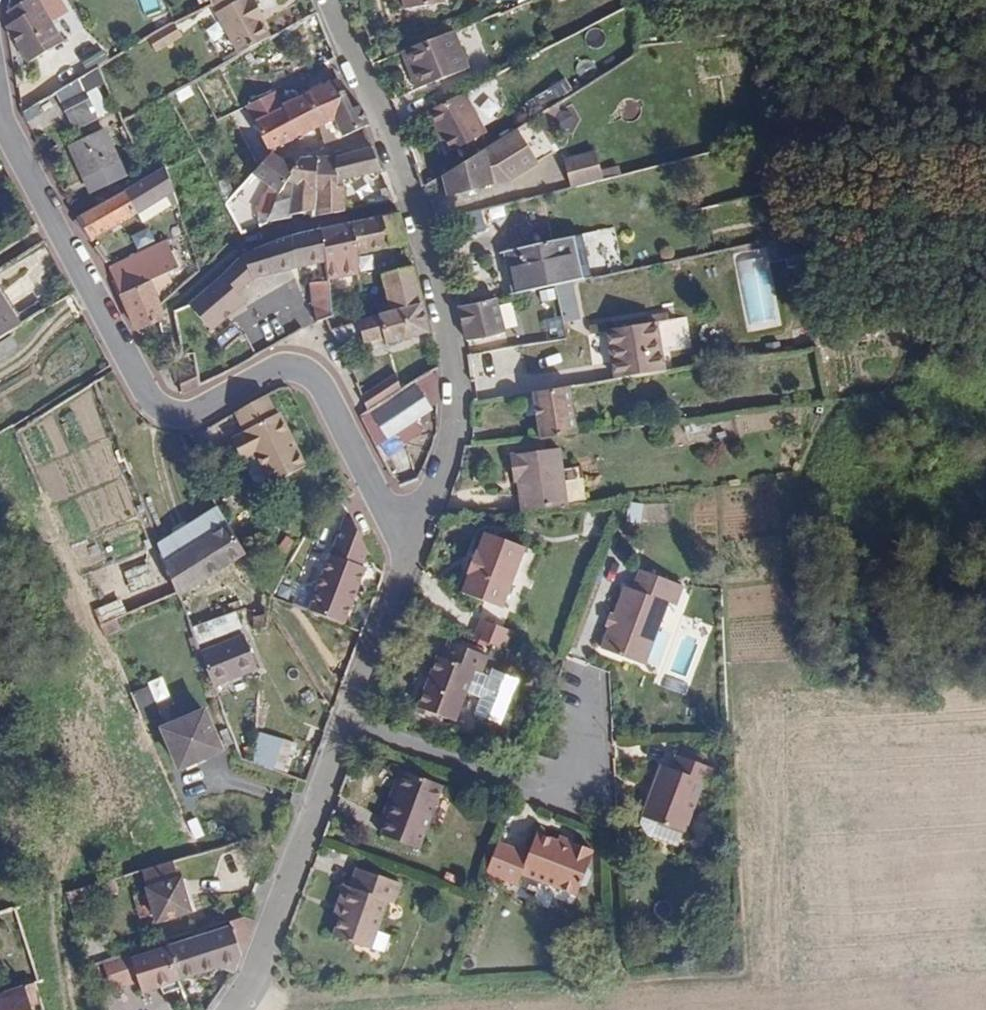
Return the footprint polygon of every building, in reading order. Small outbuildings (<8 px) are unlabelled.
[(219,16),(246,2),(244,0),(211,0),(219,16)] [(250,0),(246,2),(219,16),(239,58),(271,42),(259,19),(263,17),(255,1),(251,3),(250,0)] [(413,21),(453,15),(452,8),(458,7),(457,0),(409,0),(413,21)] [(63,51),(32,5),(7,22),(14,32),(6,37),(29,74),(63,51)] [(144,39),(154,54),(181,37),(171,22),(144,39)] [(460,43),(407,62),(421,100),(473,82),(460,43)] [(347,139),(369,131),(376,129),(368,109),(365,111),(351,81),(292,101),(262,112),(274,142),(282,139),(338,119),(347,139)] [(96,119),(75,86),(51,101),(65,124),(71,120),(77,131),(96,119)] [(262,112),(292,101),(285,88),(257,99),(262,112)] [(471,107),(433,127),(454,165),(491,145),(471,107)] [(86,176),(102,167),(109,164),(92,131),(63,145),(80,178),(86,176)] [(523,138),(444,185),(451,203),(511,185),(541,168),(523,138)] [(276,199),(284,183),(297,160),(274,142),(254,169),(276,199)] [(290,183),(291,223),(321,217),(321,220),(349,215),(345,191),(340,192),(340,183),(346,183),(387,177),(378,155),(329,155),(303,153),(297,160),(284,183),(290,183)] [(152,165),(68,219),(87,240),(135,209),(145,223),(183,201),(169,154),(152,165)] [(592,162),(561,171),(567,195),(599,186),(592,162)] [(105,173),(102,167),(86,176),(90,181),(105,173)] [(235,214),(244,234),(274,228),(272,207),(235,214)] [(360,260),(409,247),(403,224),(390,223),(354,230),(360,260)] [(138,251),(158,241),(150,226),(131,236),(138,251)] [(357,260),(360,260),(354,230),(326,235),(332,268),(331,284),(358,278),(357,260)] [(332,268),(326,235),(304,238),(277,246),(263,251),(271,283),(332,268)] [(561,247),(499,261),(503,279),(509,278),(513,299),(554,292),(571,287),(561,247)] [(271,283),(263,251),(239,261),(246,271),(239,275),(250,292),(260,285),(271,283)] [(155,257),(140,264),(146,278),(160,272),(155,257)] [(250,292),(239,275),(246,271),(239,261),(227,266),(225,267),(244,296),(250,292)] [(140,264),(109,279),(116,292),(146,278),(140,264)] [(244,296),(225,267),(222,270),(189,305),(213,330),(249,302),(244,296)] [(784,331),(772,269),(741,275),(754,336),(784,331)] [(390,304),(422,297),(416,275),(384,283),(390,304)] [(146,278),(116,292),(132,321),(160,309),(158,303),(146,278)] [(315,285),(312,325),(323,320),(329,316),(331,284),(315,285)] [(572,294),(557,298),(562,317),(576,314),(572,294)] [(395,326),(427,322),(422,297),(390,304),(395,326)] [(498,304),(462,311),(470,353),(508,346),(498,304)] [(15,327),(0,306),(0,335),(15,327)] [(160,309),(132,321),(137,329),(161,318),(160,309)] [(579,326),(576,314),(562,317),(560,318),(563,330),(579,326)] [(435,351),(427,322),(395,326),(391,327),(367,330),(370,350),(391,347),(392,357),(435,351)] [(674,322),(653,325),(654,332),(665,330),(675,329),(674,322)] [(370,350),(367,330),(360,331),(352,332),(331,335),(340,354),(370,350)] [(613,337),(619,386),(670,379),(665,330),(654,332),(613,337)] [(4,338),(0,341),(0,357),(12,351),(4,338)] [(443,381),(426,388),(436,413),(442,413),(443,381)] [(403,398),(400,384),(363,400),(370,413),(379,409),(403,398)] [(573,393),(535,398),(542,446),(580,440),(573,393)] [(259,395),(228,411),(237,432),(222,439),(231,458),(246,451),(262,486),(299,468),(283,433),(272,413),(269,414),(259,395)] [(370,413),(364,417),(380,447),(401,438),(407,449),(425,440),(419,428),(436,420),(425,396),(382,416),(379,409),(370,413)] [(519,488),(523,518),(568,512),(560,456),(511,462),(515,488),(519,488)] [(149,566),(163,590),(165,594),(240,547),(210,503),(178,523),(189,539),(149,566)] [(308,607),(343,622),(367,567),(363,566),(369,551),(352,509),(349,510),(308,607)] [(526,550),(487,537),(479,555),(476,555),(468,577),(471,578),(463,597),(504,612),(526,550)] [(644,669),(669,605),(676,585),(640,572),(634,591),(625,588),(613,617),(616,619),(612,630),(609,629),(601,652),(644,669)] [(676,585),(669,605),(676,607),(683,589),(676,585)] [(122,600),(94,610),(99,624),(127,614),(122,600)] [(476,643),(506,654),(513,635),(483,624),(476,643)] [(189,650),(201,682),(246,664),(231,631),(189,650)] [(489,661),(450,646),(444,662),(439,660),(432,681),(436,682),(432,694),(426,693),(419,712),(457,726),(475,676),(482,678),(489,661)] [(210,748),(192,710),(151,727),(168,765),(210,748)] [(260,733),(252,763),(290,774),(298,744),(260,733)] [(704,787),(710,771),(677,759),(671,774),(661,771),(653,792),(658,793),(653,806),(650,804),(642,823),(685,838),(704,787)] [(715,773),(710,771),(704,787),(709,790),(715,773)] [(384,819),(389,821),(407,775),(402,774),(384,819)] [(407,775),(389,821),(383,838),(421,853),(444,790),(407,775)] [(685,838),(642,823),(642,828),(647,841),(680,852),(685,838)] [(527,856),(497,846),(486,877),(516,887),(520,877),(576,898),(592,852),(573,845),(571,849),(535,835),(527,856)] [(182,856),(164,863),(151,867),(156,884),(155,885),(164,917),(200,907),(190,873),(188,874),(182,856)] [(344,886),(338,903),(343,905),(338,918),(331,937),(367,951),(385,902),(392,905),(398,885),(356,868),(349,887),(344,886)] [(343,905),(338,903),(333,916),(338,918),(343,905)] [(232,958),(247,922),(238,918),(232,916),(209,934),(211,936),(164,952),(169,971),(172,981),(184,978),(204,971),(216,971),(221,972),(224,973),(232,958)] [(135,994),(172,981),(169,971),(164,952),(160,954),(128,965),(131,978),(135,994)] [(125,961),(100,969),(105,981),(110,979),(112,983),(131,978),(128,965),(125,961)] [(105,981),(100,969),(89,973),(94,984),(105,981)] [(0,1009),(37,1009),(36,1004),(46,1001),(43,988),(4,1000),(6,1007),(0,1009)]
